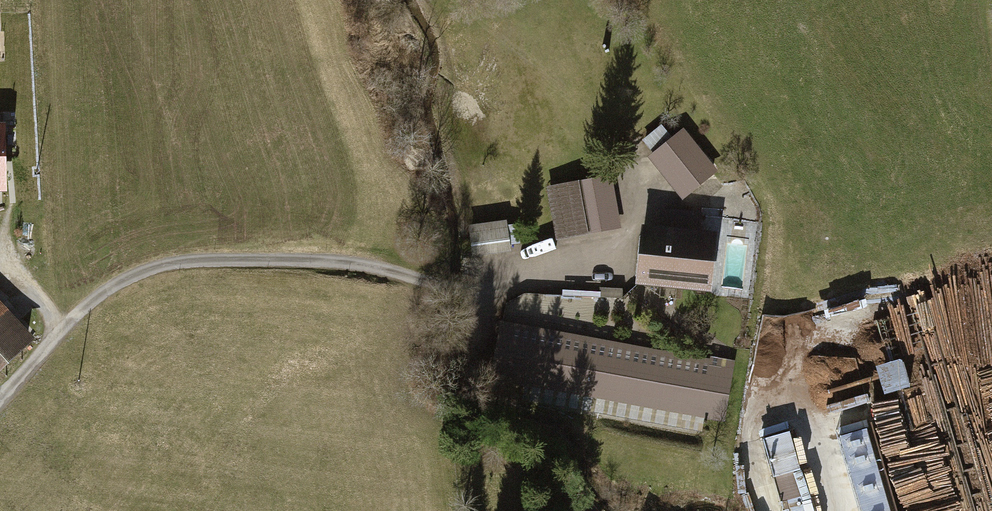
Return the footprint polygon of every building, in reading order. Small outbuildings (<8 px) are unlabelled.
[(21,138),(21,117),(1,117),(0,129),(9,129),(9,138),(21,138)] [(650,159),(683,201),(719,173),(686,131),(673,141),(663,128),(644,143),(654,156),(650,159)] [(557,240),(620,229),(611,178),(548,189),(557,240)] [(640,284),(712,291),(718,232),(701,230),(703,215),(664,212),(662,226),(646,225),(640,284)] [(474,257),(512,252),(511,247),(522,246),(520,226),(509,227),(508,223),(470,227),(474,257)] [(821,313),(823,320),(869,308),(867,300),(821,313)] [(31,340),(0,307),(0,369),(31,340)] [(721,423),(732,366),(502,324),(492,381),(721,423)] [(902,359),(878,367),(887,394),(911,386),(902,359)] [(785,510),(808,510),(798,473),(804,472),(789,420),(763,427),(766,437),(762,438),(780,504),(783,503),(785,510)] [(891,442),(899,459),(915,451),(907,434),(891,442)]
